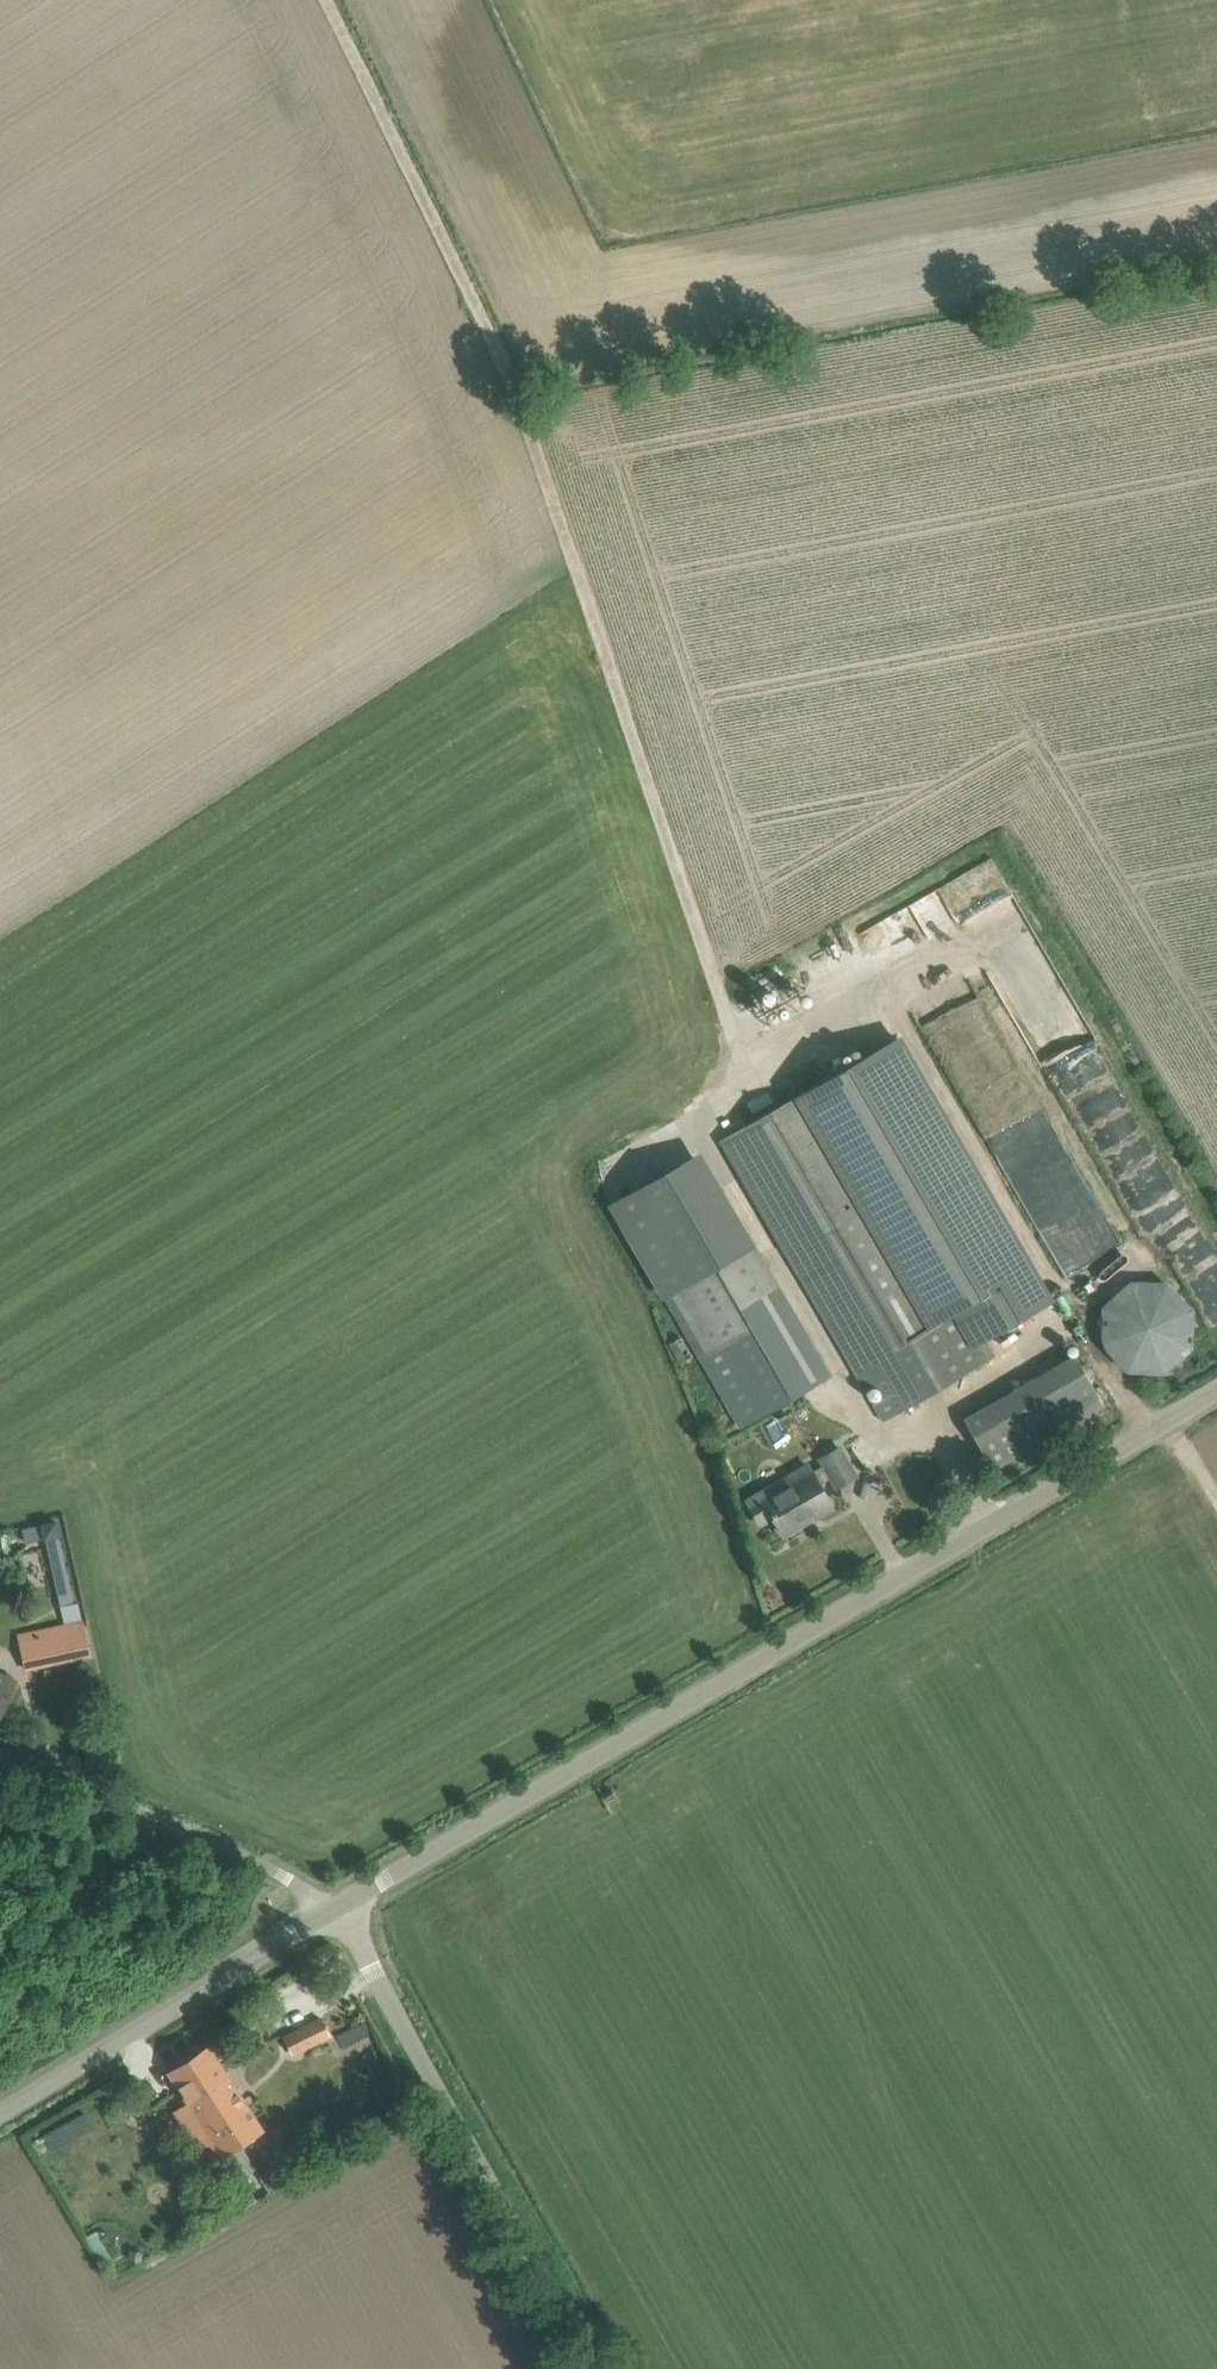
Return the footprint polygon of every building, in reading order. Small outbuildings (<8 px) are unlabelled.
[(867,930),(879,956),(929,933),(916,907),(867,930)] [(723,1139),(885,1419),(996,1354),(987,1338),(1055,1299),(904,1034),(823,1081),(723,1139)] [(831,1373),(777,1281),(756,1244),(702,1150),(613,1202),(667,1296),(742,1425),(831,1373)] [(1114,1297),(1107,1307),(1103,1319),(1103,1333),(1107,1345),(1114,1356),(1123,1364),(1135,1370),(1148,1372),(1161,1370),(1172,1364),(1182,1356),(1189,1345),(1193,1333),(1193,1320),(1189,1308),(1182,1297),(1173,1288),(1161,1283),(1148,1281),(1135,1283),(1124,1288),(1114,1297)] [(964,1419),(993,1469),(1022,1452),(993,1402),(964,1419)] [(838,1486),(857,1475),(841,1446),(822,1457),(825,1463),(813,1470),(809,1464),(748,1499),(761,1522),(774,1515),(784,1533),(785,1532),(783,1528),(811,1513),(813,1517),(833,1505),(821,1484),(833,1477),(838,1486)] [(71,1591),(59,1594),(61,1605),(74,1602),(71,1591)] [(21,1637),(27,1668),(90,1654),(84,1623),(21,1637)] [(1,1715),(18,1680),(0,1672),(0,1714),(1,1715)] [(284,2035),(294,2054),(333,2036),(322,2016),(284,2035)] [(203,2073),(207,2070),(216,2084),(207,2090),(217,2106),(216,2114),(209,2118),(214,2126),(217,2124),(223,2133),(220,2135),(227,2147),(233,2143),(236,2148),(243,2144),(265,2130),(209,2044),(192,2055),(203,2073)] [(169,2070),(189,2101),(175,2110),(209,2165),(228,2153),(241,2174),(256,2165),(243,2144),(236,2148),(233,2143),(227,2147),(220,2135),(223,2133),(217,2124),(214,2126),(209,2118),(216,2114),(217,2106),(207,2090),(216,2084),(207,2070),(203,2073),(192,2055),(169,2070)]
